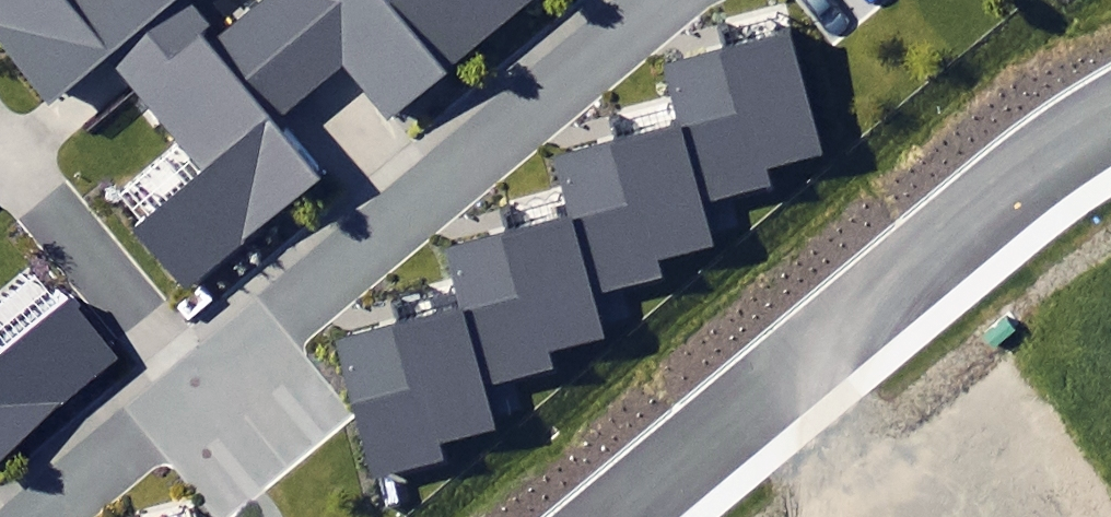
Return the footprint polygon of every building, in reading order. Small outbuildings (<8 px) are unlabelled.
[(109,54),(177,0),(0,0),(0,46),(47,104),(109,54)] [(109,54),(205,174),(136,228),(184,288),(323,177),(274,115),(306,90),(245,14),(216,37),(186,0),(177,0),(109,54)] [(245,14),(306,90),(340,62),(387,118),(528,0),(397,0),(391,5),(386,0),(262,0),(245,14)] [(669,66),(685,128),(703,201),(768,185),(763,165),(818,151),(789,36),(669,66)] [(556,161),(570,218),(591,298),(664,279),(658,258),(714,244),(703,201),(685,128),(556,161)] [(448,249),(463,308),(484,390),(556,371),(553,357),(604,344),(591,298),(570,218),(448,249)] [(126,359),(73,296),(0,357),(0,464),(126,359)] [(484,390),(463,308),(334,340),(369,480),(444,461),(440,443),(494,430),(484,390)]
